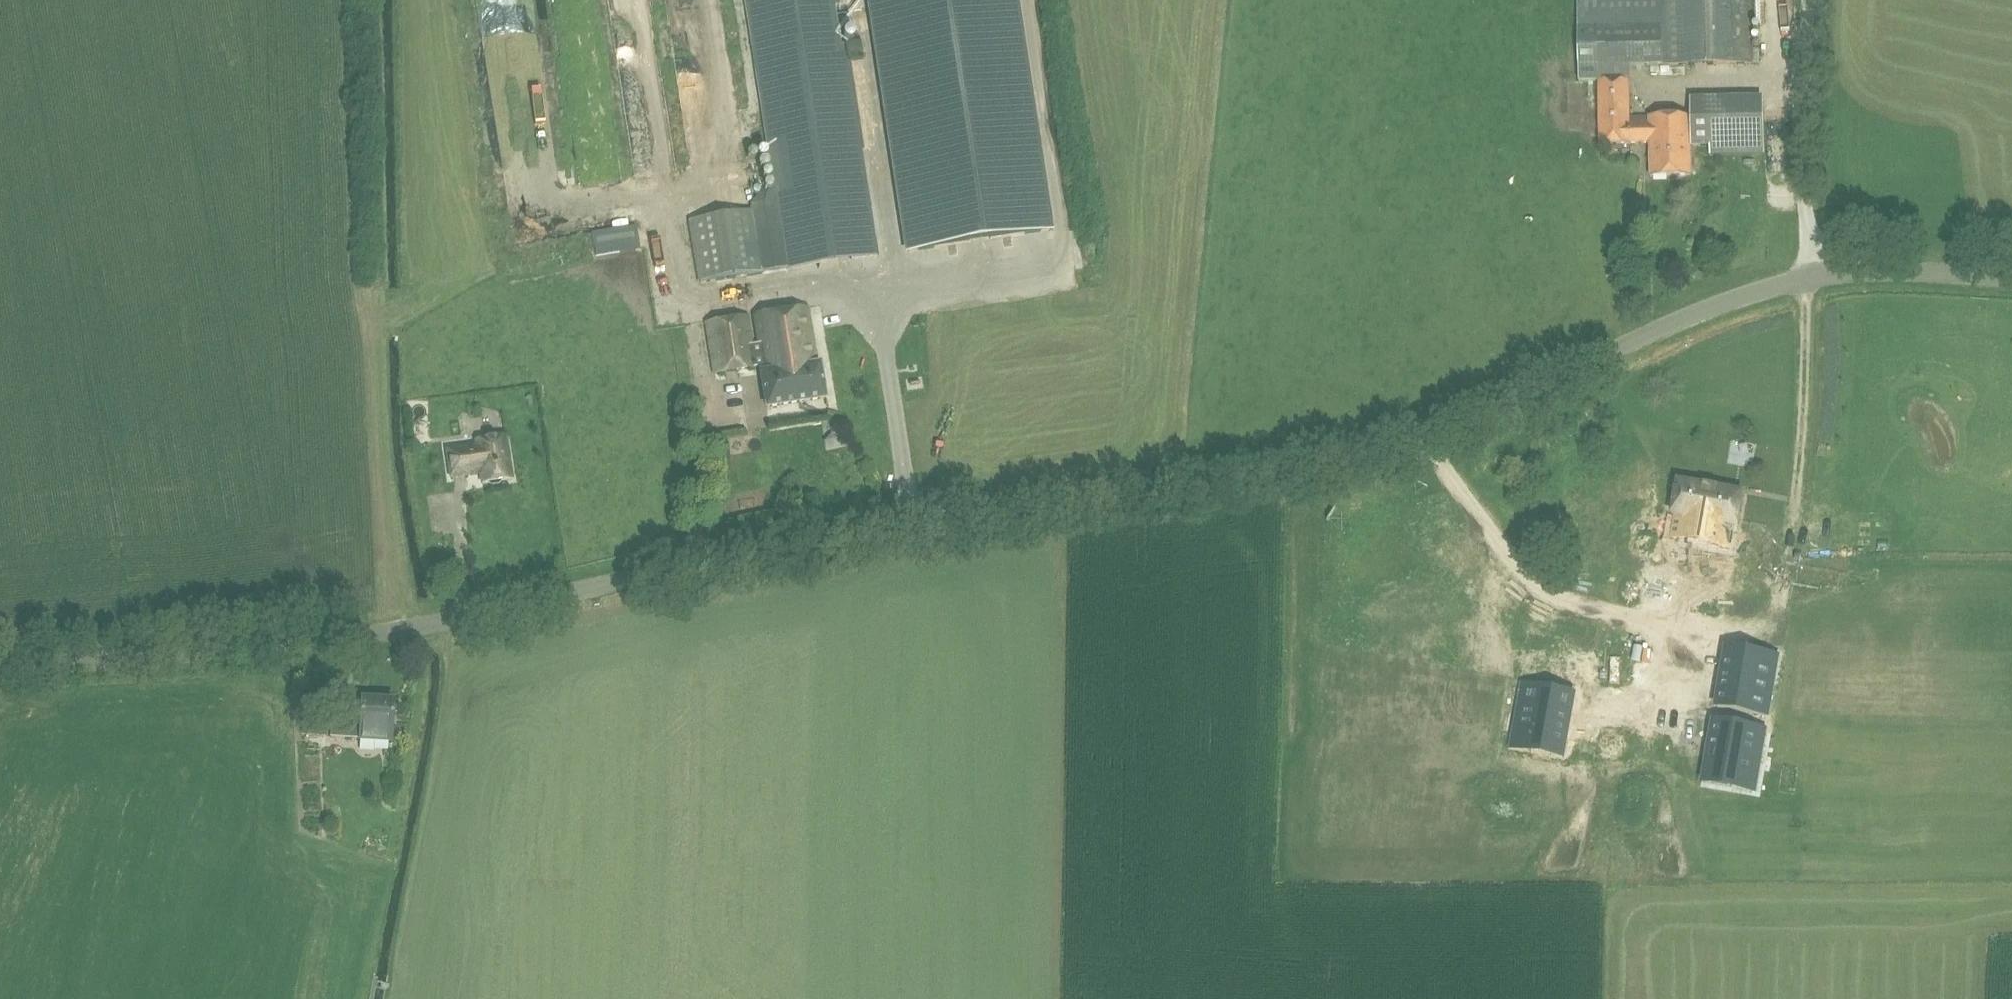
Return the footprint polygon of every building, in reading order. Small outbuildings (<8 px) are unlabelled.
[(788,270),(878,256),(839,0),(746,0),(788,270)] [(871,8),(908,251),(1049,230),(1014,0),(925,0),(871,8)] [(1581,81),(1599,81),(1598,66),(1667,65),(1666,0),(1579,0),(1581,81)] [(1667,65),(1751,63),(1750,0),(1666,0),(1667,65)] [(1797,37),(1797,20),(1773,20),(1773,37),(1797,37)] [(1631,118),(1630,80),(1599,81),(1600,144),(1651,143),(1651,177),(1692,176),(1691,137),(1691,117),(1631,118)] [(1772,154),(1769,105),(1702,109),(1702,125),(1713,124),(1714,157),(1772,154)] [(699,284),(765,275),(754,210),(688,221),(699,284)] [(624,252),(621,232),(593,236),(596,256),(624,252)] [(814,362),(806,308),(753,316),(758,346),(750,347),(745,318),(705,324),(713,373),(761,365),(762,371),(759,371),(764,406),(824,397),(818,362),(814,362)] [(475,441),(476,446),(446,450),(450,478),(468,476),(467,471),(479,469),(481,484),(488,483),(490,487),(499,486),(501,482),(511,481),(506,438),(475,441)] [(1746,494),(1684,482),(1674,538),(1727,548),(1731,525),(1739,527),(1746,494)] [(1699,703),(1749,710),(1757,659),(1706,652),(1699,703)] [(1564,689),(1501,684),(1495,756),(1558,761),(1564,689)] [(393,740),(395,701),(363,699),(348,698),(345,737),(361,738),(361,739),(393,740)] [(1706,716),(1698,775),(1724,778),(1725,764),(1746,767),(1752,722),(1706,716)]
